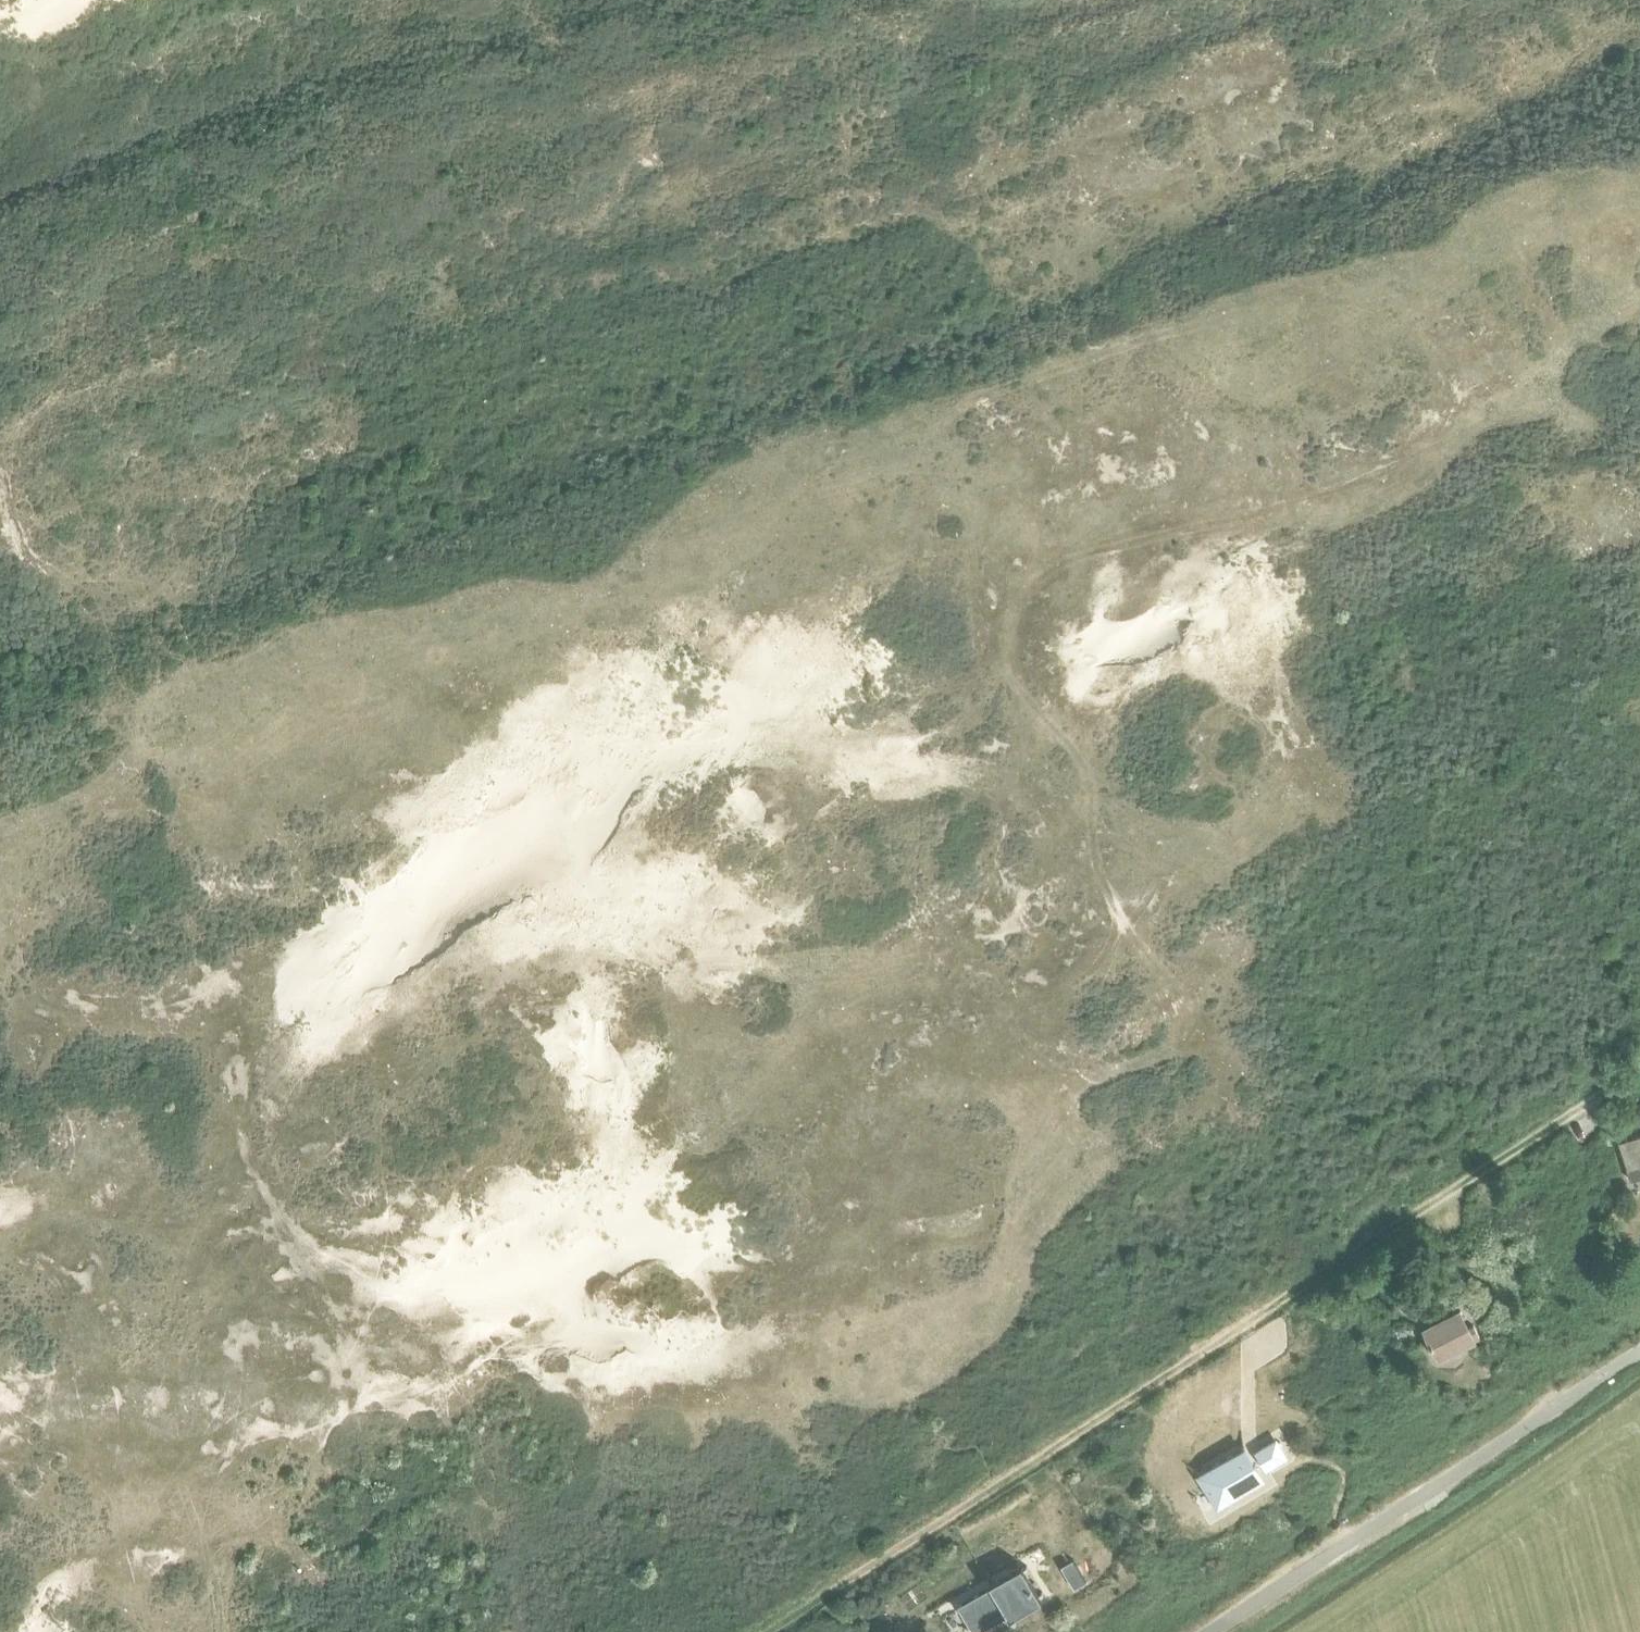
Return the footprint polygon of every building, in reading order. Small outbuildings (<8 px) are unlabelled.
[(1630,1179),(1639,1176),(1639,1134),(1619,1141),(1630,1179)] [(1424,1329),(1432,1345),(1433,1345),(1440,1357),(1459,1347),(1457,1343),(1472,1336),(1459,1311),(1424,1329)] [(1277,1434),(1253,1447),(1263,1465),(1288,1452),(1277,1434)] [(1245,1444),(1200,1470),(1218,1503),(1264,1477),(1245,1444)] [(956,1606),(971,1631),(975,1631),(1005,1614),(1008,1619),(1039,1601),(1036,1597),(1019,1567),(988,1585),(989,1587),(956,1606)] [(1076,1567),(1064,1574),(1073,1588),(1085,1581),(1076,1567)]
